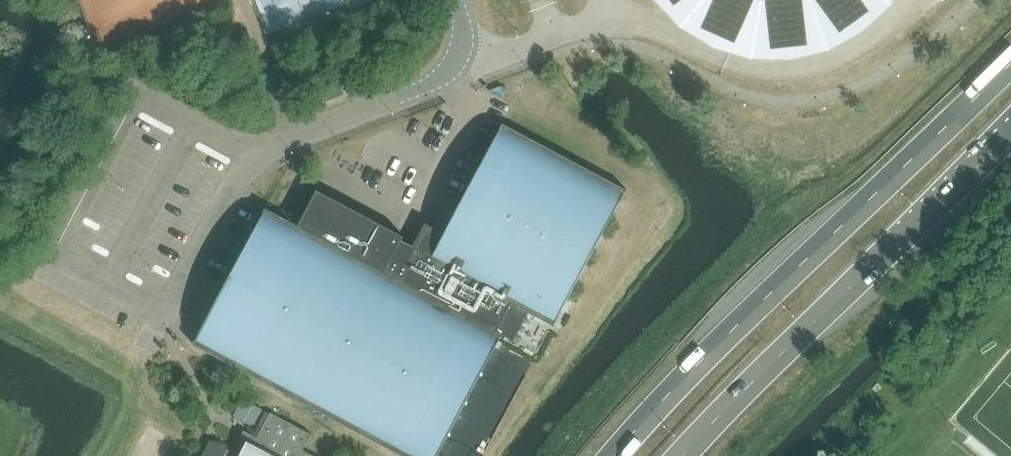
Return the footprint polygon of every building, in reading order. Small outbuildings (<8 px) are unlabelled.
[(682,18),(703,36),(728,48),(753,53),(780,56),(806,52),(832,44),(857,32),(879,14),(891,0),(666,0),(682,18)] [(341,85),(319,93),(323,103),(344,94),(341,85)] [(501,85),(488,90),(502,99),(508,89),(501,85)] [(266,208),(194,342),(194,344),(404,455),(438,455),(496,347),(499,348),(503,342),(499,340),(502,335),(514,341),(529,312),(554,325),(627,189),(504,124),(503,123),(445,233),(440,230),(440,229),(441,228),(441,227),(440,227),(440,226),(440,225),(439,225),(439,224),(438,224),(438,223),(437,223),(436,223),(435,223),(434,223),(433,224),(432,224),(432,225),(431,225),(431,226),(426,223),(414,246),(403,240),(405,236),(373,219),(349,206),(318,189),(299,225),(266,208)] [(312,434),(271,412),(254,444),(248,441),(240,455),(211,439),(202,455),(300,455),(312,434)]
